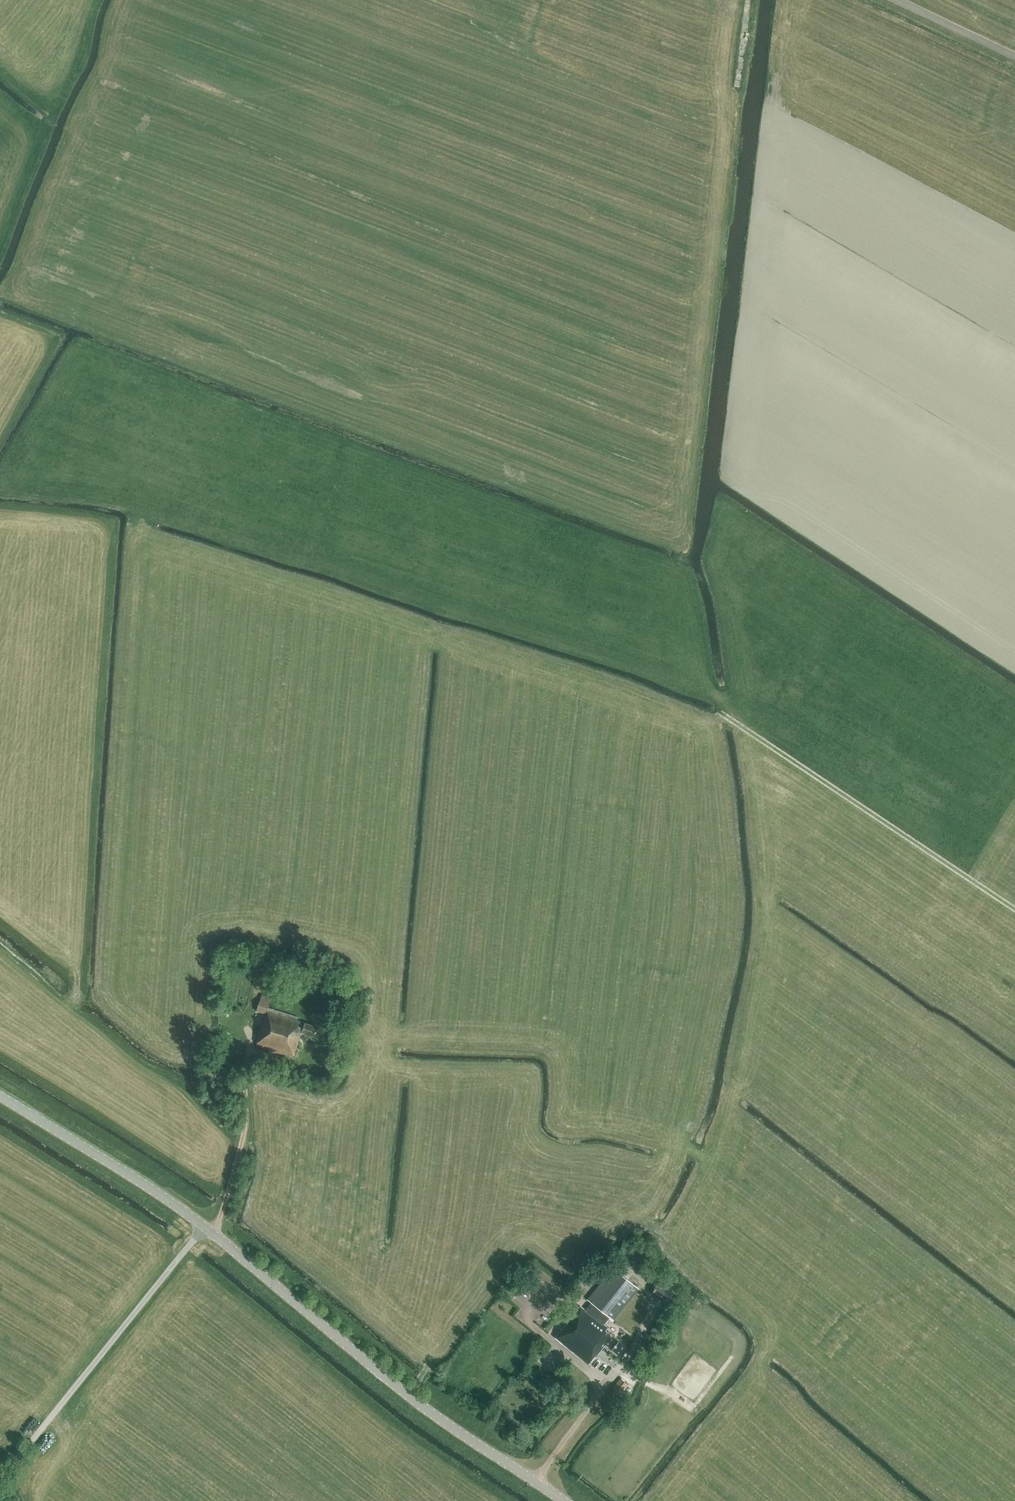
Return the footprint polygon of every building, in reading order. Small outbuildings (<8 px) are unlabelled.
[(315,1036),(318,1026),(297,1020),(298,1017),(268,1008),(271,998),(261,995),(256,1011),(265,1013),(259,1035),(260,1036),(257,1046),(293,1057),(301,1032),(315,1036)] [(614,1320),(638,1288),(612,1268),(588,1299),(591,1302),(585,1310),(581,1306),(556,1337),(589,1363),(595,1356),(605,1344),(623,1357),(629,1349),(606,1330),(608,1328),(604,1324),(610,1317),(614,1320)] [(621,1394),(629,1384),(621,1378),(613,1388),(621,1394)]
